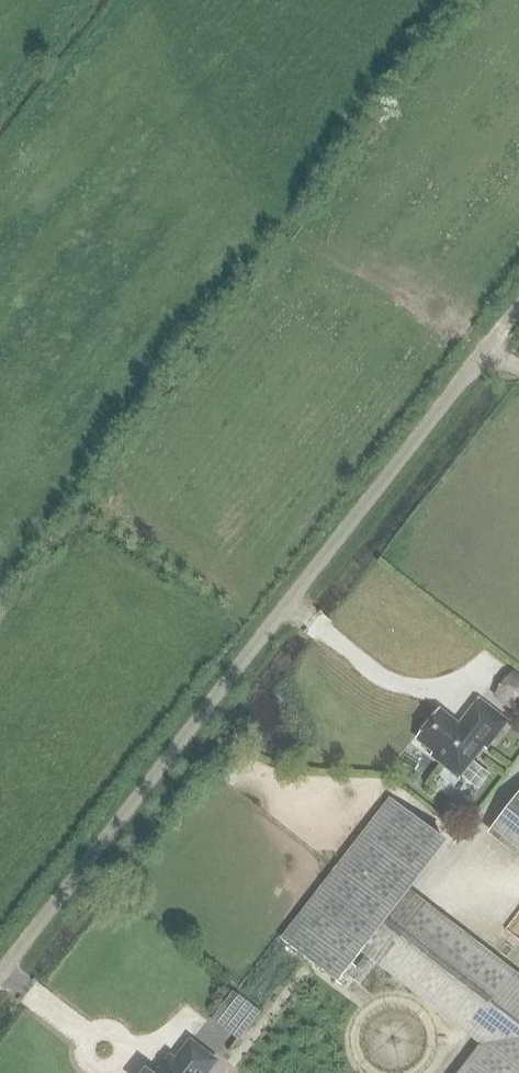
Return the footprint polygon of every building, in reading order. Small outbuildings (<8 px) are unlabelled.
[(501,693),(518,709),(518,673),(501,693)] [(435,754),(433,757),(460,778),(487,743),(489,745),(508,721),(479,699),(459,725),(441,711),(418,740),(435,754)] [(405,893),(445,841),(393,801),(284,941),(336,981),(362,947),(487,1044),(464,1072),(518,1072),(518,981),(405,893)] [(499,833),(518,848),(518,805),(499,833)] [(242,988),(220,1017),(247,1037),(269,1008),(242,988)] [(216,1061),(191,1041),(175,1062),(170,1058),(159,1072),(207,1072),(216,1061)]
